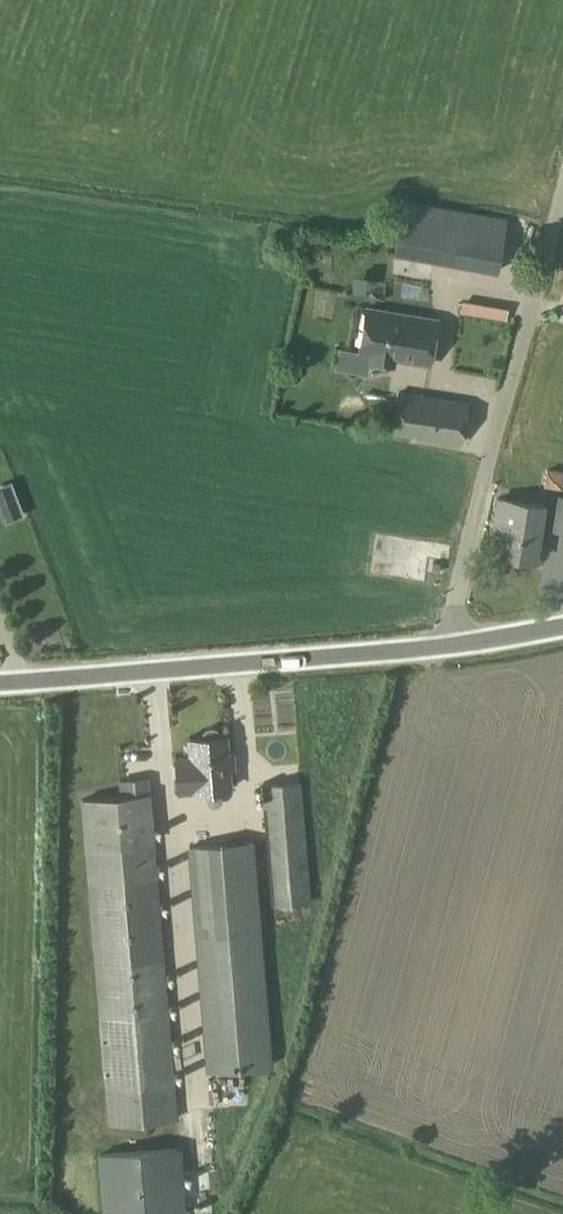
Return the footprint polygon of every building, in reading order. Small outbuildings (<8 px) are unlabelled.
[(495,273),(505,219),(401,199),(391,253),(495,273)] [(395,358),(429,363),(436,318),(366,306),(358,352),(369,354),(368,360),(394,364),(395,358)] [(438,311),(442,381),(500,378),(496,308),(438,311)] [(467,400),(398,386),(391,431),(461,446),(467,400)] [(556,494),(551,530),(562,531),(562,495),(556,494)] [(498,553),(535,559),(544,504),(498,496),(495,521),(503,522),(498,553)] [(220,730),(215,727),(210,726),(205,728),(202,731),(201,737),(190,738),(192,755),(177,757),(180,788),(195,787),(195,789),(229,786),(227,762),(233,761),(231,748),(226,749),(225,735),(222,735),(220,730)] [(181,1154),(177,1118),(149,776),(120,778),(121,794),(82,797),(112,1162),(181,1154)] [(262,781),(263,807),(265,827),(270,904),(312,900),(300,779),(262,781)] [(191,844),(210,1068),(272,1063),(253,839),(191,844)] [(183,1180),(176,1180),(115,1186),(108,1186),(100,1187),(103,1213),(186,1213),(183,1180)]
